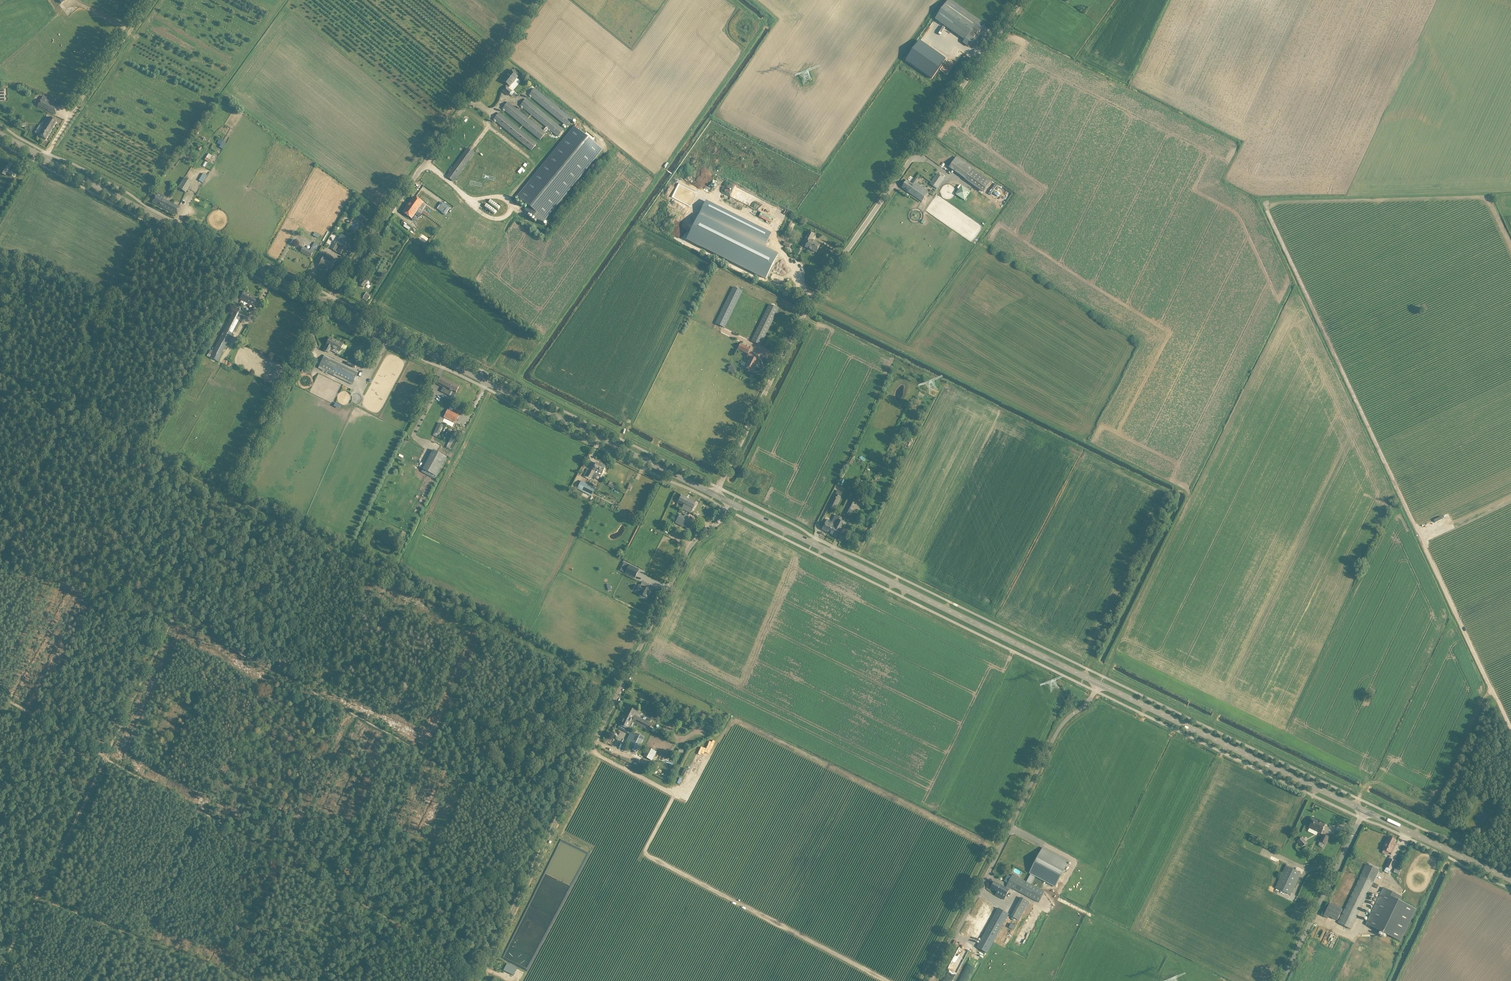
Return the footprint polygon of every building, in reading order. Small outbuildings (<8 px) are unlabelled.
[(950,0),(949,0),(936,19),(965,40),(963,42),(969,47),(975,39),(974,38),(978,31),(979,32),(985,24),(950,0)] [(920,41),(906,61),(932,79),(946,59),(920,41)] [(503,80),(507,84),(502,90),(509,96),(512,91),(509,88),(518,77),(515,74),(516,73),(512,70),(508,76),(507,75),(503,80)] [(508,97),(491,117),(541,158),(573,119),(533,86),(518,105),(508,97)] [(47,111),(55,115),(59,107),(51,104),(52,100),(43,96),(41,100),(40,99),(38,106),(47,110),(47,111)] [(38,135),(46,140),(57,122),(49,117),(38,135)] [(525,210),(542,224),(603,150),(592,141),(594,139),(587,133),(585,135),(577,129),(579,127),(576,124),(574,126),(517,197),(528,206),(525,210)] [(223,149),(226,143),(222,141),(223,141),(219,139),(217,143),(220,145),(219,147),(223,149)] [(957,157),(950,167),(966,179),(965,180),(983,193),(991,181),(973,169),(957,157)] [(9,163),(2,174),(5,176),(12,165),(9,163)] [(198,180),(203,183),(207,175),(202,173),(198,180)] [(938,174),(930,184),(937,189),(944,178),(938,174)] [(184,178),(178,188),(185,193),(186,191),(188,192),(190,189),(189,188),(192,183),(184,178)] [(902,187),(922,202),(929,192),(916,183),(918,180),(915,178),(912,184),(907,180),(902,187)] [(176,190),(171,198),(182,205),(187,197),(176,190)] [(152,202),(176,214),(179,207),(155,196),(152,202)] [(415,197),(404,212),(412,218),(415,213),(420,217),(421,216),(424,211),(419,207),(423,202),(419,200),(415,197)] [(442,202),(439,205),(445,209),(442,213),(445,215),(450,208),(442,202)] [(706,202),(687,239),(766,278),(775,261),(778,255),(764,248),(771,234),(706,202)] [(805,247),(812,250),(816,252),(820,245),(811,240),(814,234),(809,231),(805,240),(808,242),(805,247)] [(335,241),(331,249),(335,251),(339,244),(340,244),(341,245),(337,252),(344,256),(351,243),(353,240),(341,233),(339,236),(336,242),(335,241)] [(422,233),(418,239),(425,244),(429,238),(422,233)] [(311,257),(313,252),(315,248),(312,247),(310,251),(303,247),(301,251),(311,257)] [(337,260),(332,257),(326,254),(323,258),(321,261),(319,266),(323,268),(323,266),(331,270),(337,260)] [(775,261),(766,278),(780,285),(788,268),(775,261)] [(360,284),(363,287),(368,281),(364,278),(363,280),(362,279),(360,281),(361,282),(360,284)] [(725,328),(742,291),(733,287),(716,323),(725,328)] [(253,306),(255,303),(257,299),(244,292),(240,299),(253,306)] [(751,341),(756,343),(761,345),(778,309),(769,304),(751,341)] [(235,308),(226,327),(222,333),(230,337),(233,331),(243,312),(235,308)] [(210,357),(218,361),(229,340),(221,336),(210,357)] [(340,351),(341,351),(342,351),(343,349),(343,348),(342,348),(344,344),(339,342),(339,343),(333,339),(330,338),(327,345),(324,350),(329,352),(330,350),(331,347),(340,351)] [(750,349),(740,344),(738,349),(748,354),(750,349)] [(754,356),(750,354),(749,354),(747,357),(749,358),(744,367),(752,371),(756,364),(758,361),(753,358),(754,356)] [(325,355),(319,368),(352,384),(358,372),(325,355)] [(732,364),(727,366),(731,374),(736,372),(732,364)] [(457,391),(460,386),(441,377),(438,381),(437,384),(444,387),(441,391),(448,395),(451,391),(456,393),(457,391)] [(455,405),(453,410),(460,414),(463,409),(455,405)] [(459,415),(448,409),(444,417),(456,422),(459,415)] [(438,438),(444,425),(439,422),(438,424),(433,435),(438,438)] [(456,436),(453,434),(446,448),(448,448),(450,449),(456,436)] [(423,469),(436,476),(446,457),(433,450),(423,469)] [(605,467),(600,464),(596,463),(594,467),(592,471),(589,469),(589,470),(587,469),(586,472),(588,473),(586,476),(591,479),(594,474),(596,476),(600,477),(602,474),(603,472),(605,467)] [(581,481),(577,488),(591,496),(595,488),(581,481)] [(839,496),(835,494),(830,504),(834,506),(839,496)] [(682,509),(686,511),(690,513),(696,502),(682,495),(678,502),(684,505),(682,509)] [(850,515),(858,501),(852,498),(847,507),(845,505),(842,510),(845,512),(844,512),(850,515)] [(680,514),(676,522),(687,528),(686,528),(690,531),(695,522),(690,520),(680,514)] [(827,519),(822,529),(829,533),(832,528),(834,529),(836,525),(836,524),(835,524),(839,517),(836,515),(832,522),(827,519)] [(832,528),(829,533),(836,536),(837,537),(840,530),(844,523),(840,521),(842,518),(840,517),(836,524),(836,525),(834,529),(832,528)] [(624,562),(620,570),(635,578),(639,570),(624,562)] [(639,585),(636,591),(640,593),(639,594),(641,595),(640,596),(644,598),(645,597),(646,598),(648,594),(649,594),(650,592),(649,592),(650,590),(648,589),(649,585),(643,582),(640,586),(639,585)] [(632,722),(635,723),(646,728),(649,730),(652,724),(637,716),(639,712),(636,710),(629,707),(627,710),(626,710),(625,712),(629,714),(630,713),(635,715),(632,722)] [(629,714),(625,712),(619,725),(628,729),(630,726),(632,728),(635,723),(632,722),(635,715),(630,713),(629,714)] [(636,752),(644,737),(636,733),(635,735),(629,747),(629,748),(636,752)] [(650,748),(646,757),(652,760),(656,751),(650,748)] [(691,750),(683,765),(689,768),(691,763),(694,764),(700,751),(695,749),(694,751),(691,750)] [(1309,828),(1317,832),(1321,834),(1325,825),(1313,819),(1311,824),(1309,828)] [(1326,844),(1329,837),(1323,834),(1321,839),(1320,842),(1318,846),(1324,848),(1326,844)] [(1302,846),(1307,843),(1302,837),(1298,841),(1302,846)] [(1382,849),(1386,851),(1391,854),(1396,844),(1395,843),(1396,840),(1389,837),(1387,841),(1386,840),(1382,849)] [(1026,882),(1020,878),(1020,877),(1015,874),(1014,875),(1013,875),(1006,888),(994,882),(991,888),(997,892),(995,895),(1004,900),(1011,887),(1039,902),(1044,892),(1031,885),(1036,876),(1056,886),(1069,862),(1043,848),(1030,872),(1031,873),(1026,882)] [(1391,869),(1395,861),(1390,859),(1386,867),(1391,869)] [(1371,866),(1368,865),(1367,864),(1338,923),(1343,925),(1351,929),(1370,890),(1372,886),(1377,888),(1379,885),(1373,883),(1379,870),(1371,866)] [(1285,866),(1275,888),(1290,895),(1301,873),(1285,866)] [(1366,924),(1379,931),(1378,934),(1386,938),(1387,935),(1401,941),(1416,909),(1400,901),(1402,896),(1383,887),(1366,924)] [(1019,921),(1029,902),(1021,897),(1011,916),(1019,921)] [(1342,909),(1330,903),(1323,916),(1328,918),(1329,917),(1337,920),(1342,909)] [(983,904),(966,935),(977,941),(994,910),(983,904)] [(987,953),(1009,914),(998,908),(977,947),(987,953)] [(507,963),(504,970),(513,975),(517,968),(507,963)]
